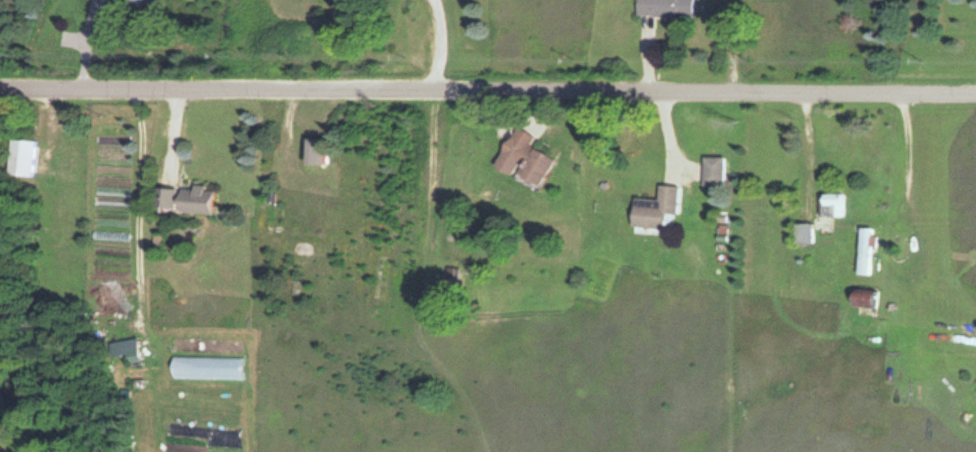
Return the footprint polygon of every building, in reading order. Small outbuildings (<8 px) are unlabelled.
[(691,17),(691,0),(635,0),(635,15),(691,17)] [(492,163),(535,188),(552,159),(529,145),(534,137),(514,125),(492,163)] [(5,173),(31,176),(34,140),(9,138),(5,173)] [(302,164),(327,164),(327,138),(302,138),(302,164)] [(701,156),(701,185),(723,185),(723,156),(701,156)] [(631,199),(630,226),(666,228),(666,214),(674,214),(676,186),(657,185),(656,200),(631,199)] [(213,213),(215,189),(191,187),(191,190),(154,186),(153,208),(213,213)] [(845,192),(820,192),(820,215),(845,215),(845,192)] [(792,222),(792,251),(812,251),(812,222),(792,222)] [(872,274),(873,227),(857,227),(856,274),(872,274)] [(876,288),(849,288),(849,307),(876,307),(876,288)]
